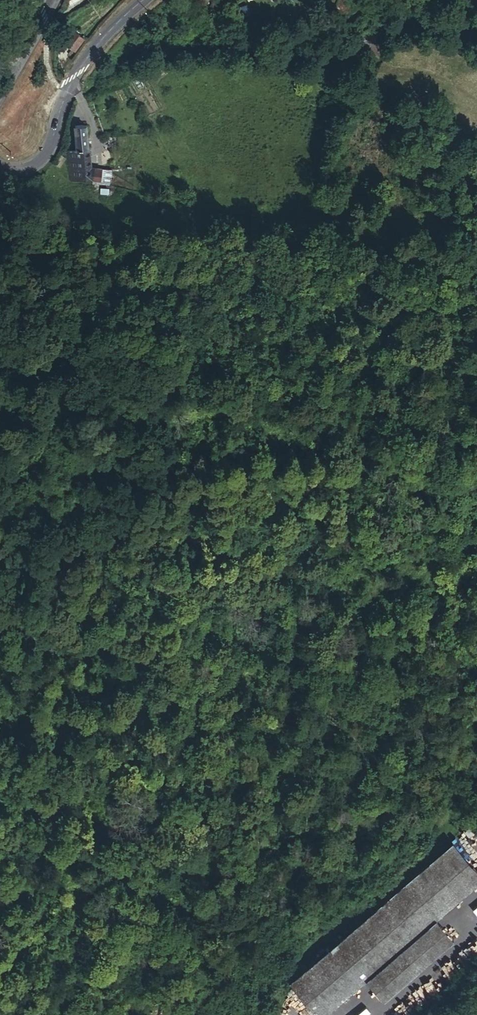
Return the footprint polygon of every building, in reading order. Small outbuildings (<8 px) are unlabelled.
[(73,30),(64,41),(73,50),(83,38),(73,30)] [(71,181),(113,178),(112,165),(91,167),(88,137),(87,124),(76,125),(78,150),(69,150),(71,181)] [(295,983),(324,1014),(325,1014),(370,977),(386,996),(455,938),(437,917),(476,883),(476,875),(452,845),(295,983)]
